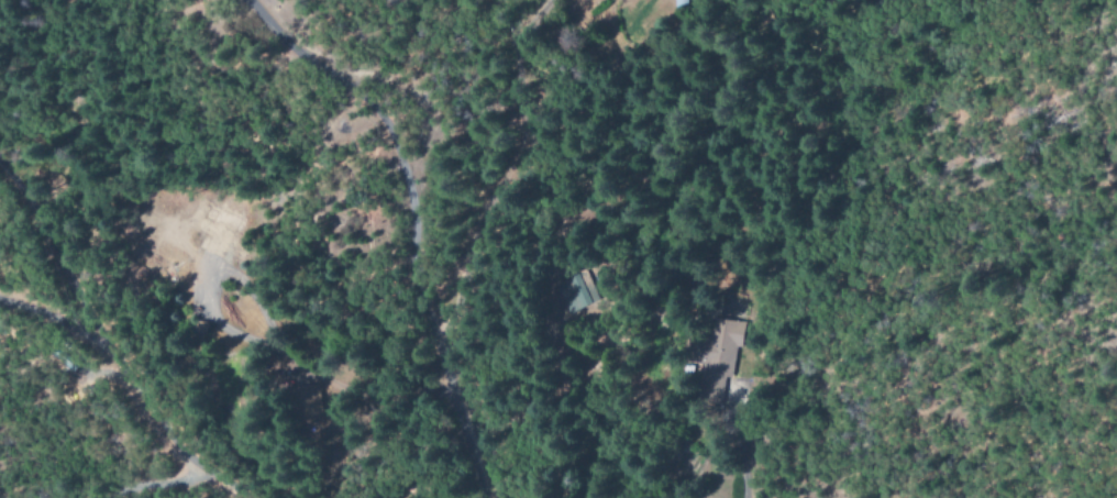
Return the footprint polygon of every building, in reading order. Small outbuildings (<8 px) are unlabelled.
[(554,285),(568,316),(592,305),(577,275),(554,285)] [(703,359),(700,390),(711,390),(710,403),(742,405),(744,380),(735,379),(740,324),(716,322),(715,340),(690,338),(688,358),(703,359)]
